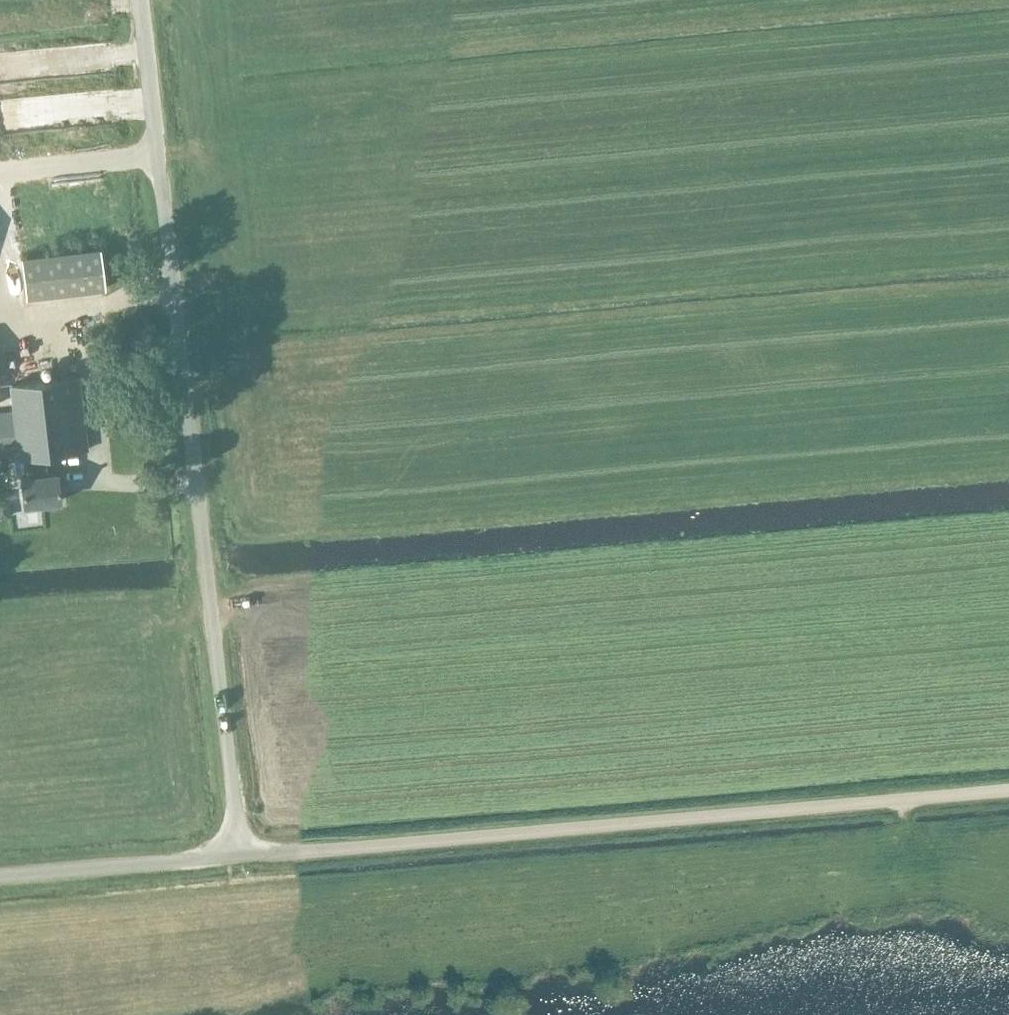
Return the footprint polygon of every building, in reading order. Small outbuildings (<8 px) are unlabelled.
[(34,38),(0,43),(0,65),(37,60),(34,38)] [(21,256),(26,296),(106,286),(101,247),(21,256)] [(56,472),(46,473),(44,453),(87,448),(79,374),(10,382),(14,410),(0,412),(0,454),(19,452),(19,456),(26,456),(28,475),(22,476),(25,504),(60,500),(56,472)]
